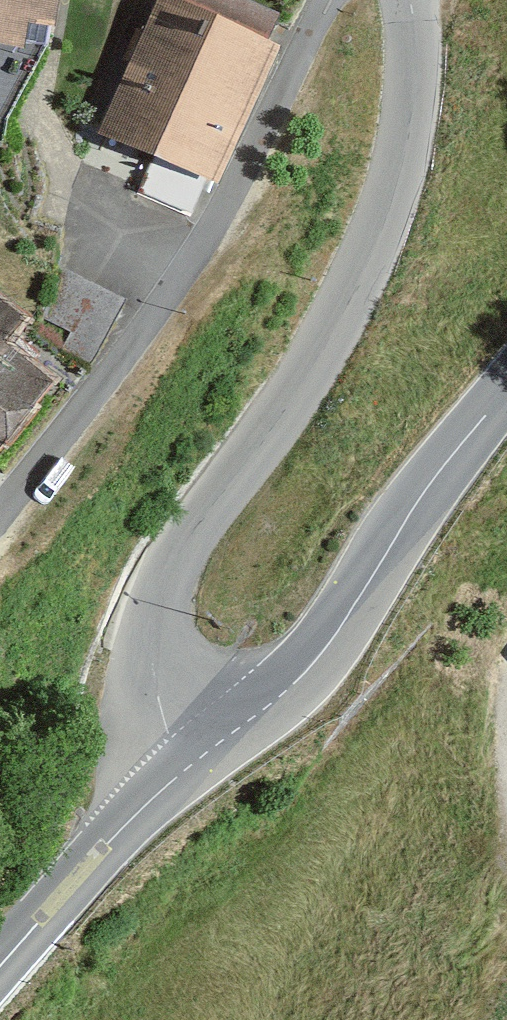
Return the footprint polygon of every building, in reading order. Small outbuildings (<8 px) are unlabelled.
[(52,42),(60,0),(0,0),(0,33),(52,42)] [(94,141),(213,193),(280,42),(183,0),(156,0),(94,141)] [(68,384),(0,330),(0,470),(68,384)]
